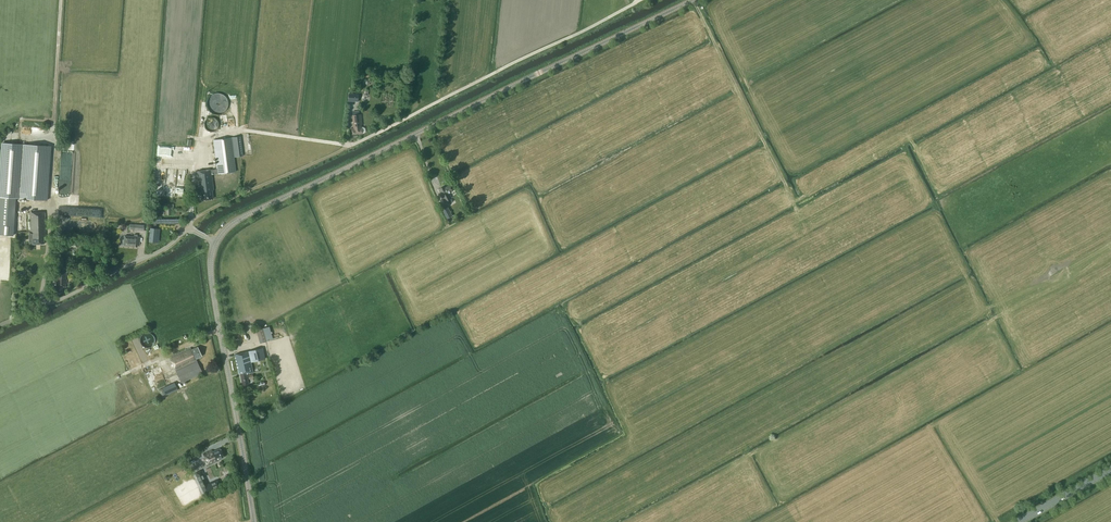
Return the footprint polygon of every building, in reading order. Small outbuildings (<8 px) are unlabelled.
[(211,109),(227,109),(227,94),(211,93),(211,109)] [(349,101),(359,101),(359,93),(349,93),(349,101)] [(356,134),(363,133),(364,133),(365,132),(366,131),(366,128),(365,128),(363,127),(362,127),(362,125),(363,125),(362,114),(353,115),(354,125),(355,125),(355,127),(352,128),(352,136),(356,136),(356,134)] [(205,121),(212,131),(220,125),(214,115),(205,121)] [(234,157),(243,155),(240,136),(213,140),(217,169),(211,170),(197,172),(200,192),(202,192),(203,201),(213,199),(212,191),(214,190),(212,175),(218,174),(236,172),(234,157)] [(20,199),(47,200),(51,146),(24,145),(1,143),(0,161),(0,197),(20,199)] [(443,195),(441,195),(445,202),(448,201),(449,204),(453,201),(452,199),(452,198),(449,193),(454,191),(450,185),(446,187),(445,186),(440,189),(443,195)] [(453,215),(447,204),(442,207),(447,218),(453,215)] [(44,238),(47,238),(46,212),(17,213),(17,231),(31,230),(31,233),(29,233),(29,244),(44,244),(44,238)] [(0,225),(0,235),(11,236),(12,226),(0,225)] [(150,227),(148,241),(156,242),(157,228),(156,228),(154,227),(150,227)] [(133,247),(138,248),(138,246),(140,246),(140,238),(137,238),(137,236),(134,235),(134,237),(125,237),(124,246),(133,247)] [(67,277),(68,273),(57,272),(56,281),(57,281),(57,286),(56,286),(55,293),(58,293),(58,292),(63,293),(63,287),(65,287),(66,284),(67,285),(67,279),(66,279),(66,277),(67,277)] [(196,359),(202,356),(198,346),(191,349),(190,348),(169,357),(181,383),(203,373),(196,359)] [(250,362),(265,359),(262,348),(234,355),(238,374),(240,373),(242,385),(248,383),(246,373),(252,372),(250,362)] [(163,397),(179,389),(176,381),(160,389),(163,397)] [(219,459),(224,457),(220,448),(213,451),(212,450),(203,454),(209,465),(220,461),(219,459)] [(207,484),(201,470),(195,473),(204,493),(220,486),(217,480),(207,484)]
